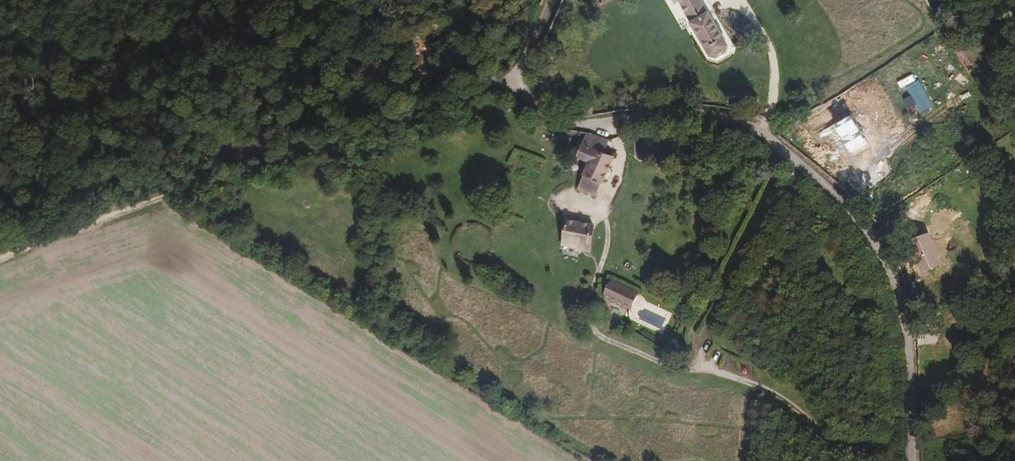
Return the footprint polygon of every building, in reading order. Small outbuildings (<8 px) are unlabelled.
[(703,0),(683,0),(717,57),(722,58),(733,52),(733,47),(703,0)] [(906,86),(910,94),(903,98),(909,108),(916,105),(920,113),(934,106),(920,79),(906,86)] [(852,113),(834,124),(851,151),(869,141),(852,113)] [(609,147),(598,142),(593,151),(585,147),(579,161),(591,167),(581,192),(600,200),(618,158),(607,154),(609,147)] [(598,229),(569,224),(564,251),(591,256),(598,229)] [(930,233),(908,243),(921,272),(943,262),(930,233)] [(639,292),(611,277),(601,296),(629,310),(639,292)]
